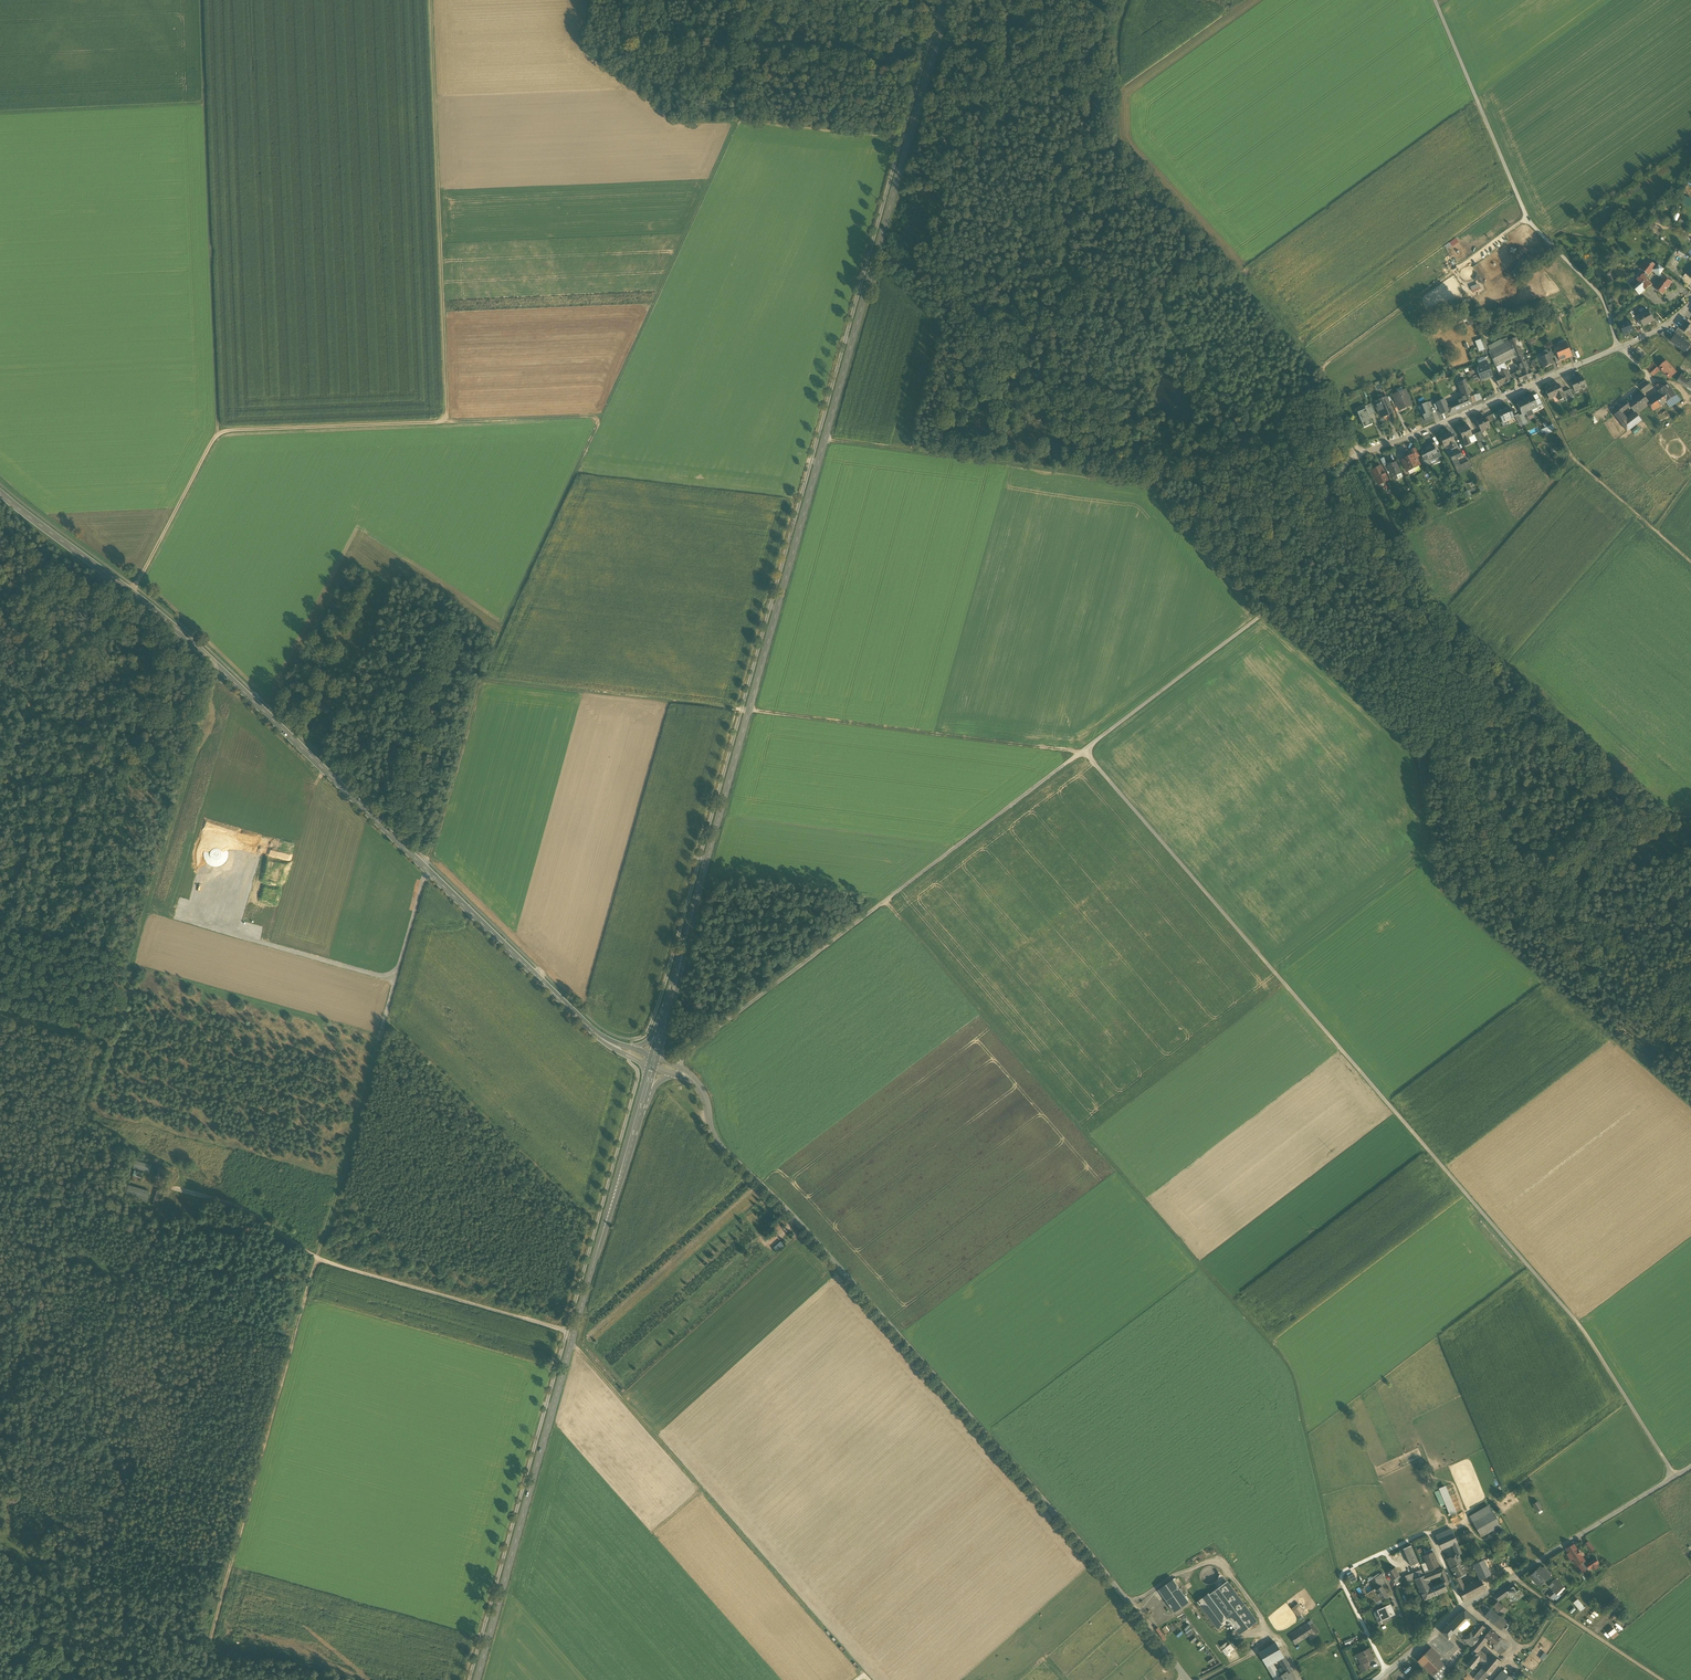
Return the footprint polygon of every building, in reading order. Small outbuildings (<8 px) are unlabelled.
[(1683,195),(1679,204),(1690,208),(1690,205),(1690,199),(1683,195)] [(1656,212),(1651,219),(1663,226),(1667,219),(1656,212)] [(1646,228),(1656,234),(1659,228),(1649,223),(1646,228)] [(1647,278),(1652,271),(1654,269),(1656,266),(1649,261),(1647,263),(1645,261),(1641,266),(1643,268),(1642,270),(1646,273),(1644,275),(1647,278)] [(1659,265),(1657,267),(1655,270),(1655,271),(1660,275),(1661,274),(1664,269),(1659,265)] [(1664,277),(1661,274),(1660,275),(1655,271),(1655,270),(1654,269),(1652,271),(1663,279),(1664,277)] [(1475,277),(1473,280),(1475,282),(1477,280),(1479,283),(1481,284),(1483,282),(1477,273),(1476,274),(1475,277)] [(1652,285),(1647,278),(1644,275),(1643,274),(1637,280),(1640,284),(1634,288),(1640,295),(1652,285)] [(1659,284),(1667,290),(1673,283),(1665,277),(1664,277),(1663,279),(1659,284)] [(1478,284),(1470,288),(1473,293),(1481,289),(1478,284)] [(1655,289),(1663,295),(1667,290),(1659,284),(1655,289)] [(1643,324),(1644,326),(1654,320),(1649,312),(1639,317),(1640,320),(1638,321),(1641,325),(1643,324)] [(1621,325),(1624,334),(1634,331),(1631,321),(1621,325)] [(1690,336),(1690,335),(1690,325),(1686,321),(1680,329),(1684,332),(1690,336)] [(1671,342),(1685,352),(1690,345),(1681,338),(1676,335),(1671,342)] [(1486,353),(1489,352),(1509,341),(1508,338),(1502,341),(1501,340),(1488,347),(1485,339),(1482,340),(1482,341),(1486,353)] [(1522,373),(1529,370),(1521,350),(1518,343),(1516,338),(1510,341),(1516,357),(1521,370),(1522,373)] [(1479,351),(1485,349),(1481,340),(1475,342),(1479,351)] [(1510,341),(1509,341),(1489,352),(1491,356),(1496,367),(1500,366),(1504,363),(1516,357),(1510,341)] [(1558,356),(1560,361),(1572,356),(1570,351),(1566,342),(1565,342),(1558,345),(1557,345),(1559,350),(1560,353),(1561,353),(1562,354),(1558,356)] [(1540,358),(1544,368),(1553,364),(1551,359),(1549,354),(1549,355),(1544,356),(1540,358)] [(1660,367),(1670,378),(1676,372),(1666,362),(1660,367)] [(1476,368),(1481,381),(1492,376),(1487,364),(1480,367),(1476,368)] [(1656,367),(1655,366),(1649,371),(1653,375),(1658,371),(1655,368),(1656,367)] [(1499,373),(1499,374),(1500,375),(1495,378),(1499,386),(1512,380),(1511,377),(1510,375),(1507,369),(1506,369),(1505,368),(1504,369),(1505,370),(1502,371),(1499,373)] [(1522,373),(1517,375),(1518,377),(1520,383),(1532,378),(1529,370),(1522,373)] [(1690,391),(1690,379),(1683,374),(1677,382),(1690,391)] [(1570,381),(1574,391),(1586,386),(1582,376),(1570,381)] [(1640,388),(1643,393),(1652,387),(1648,382),(1640,388)] [(1556,395),(1559,400),(1565,397),(1563,392),(1559,384),(1545,391),(1549,399),(1556,395)] [(1661,393),(1664,398),(1667,402),(1676,396),(1668,384),(1665,386),(1659,390),(1661,393)] [(1469,393),(1466,385),(1460,387),(1462,394),(1465,393),(1465,394),(1469,393)] [(1395,402),(1399,410),(1411,405),(1405,391),(1403,391),(1398,394),(1393,396),(1395,402)] [(1472,404),(1469,393),(1465,394),(1465,393),(1462,394),(1463,397),(1462,397),(1463,399),(1458,401),(1461,409),(1472,404)] [(1642,393),(1635,398),(1644,409),(1649,405),(1649,404),(1650,403),(1649,401),(1642,393)] [(1661,393),(1655,397),(1658,402),(1664,398),(1661,393)] [(1533,396),(1526,399),(1531,409),(1537,406),(1535,400),(1533,396)] [(1679,401),(1676,396),(1667,402),(1670,407),(1679,401)] [(1653,411),(1661,406),(1658,402),(1655,397),(1649,401),(1650,403),(1649,404),(1649,405),(1653,411)] [(1376,405),(1381,418),(1393,413),(1390,406),(1390,407),(1388,402),(1386,398),(1379,401),(1380,403),(1376,405)] [(1637,414),(1644,409),(1635,398),(1628,403),(1630,406),(1636,413),(1637,414)] [(1441,414),(1449,411),(1447,406),(1444,399),(1436,403),(1441,414)] [(1531,410),(1531,409),(1526,399),(1517,403),(1522,414),(1525,412),(1531,410)] [(1423,415),(1425,421),(1432,418),(1432,416),(1433,416),(1428,403),(1422,405),(1426,414),(1423,415)] [(1454,403),(1447,406),(1449,411),(1450,413),(1457,410),(1454,403)] [(1366,409),(1369,416),(1375,413),(1371,404),(1365,407),(1366,409)] [(1503,422),(1503,423),(1508,421),(1507,420),(1513,417),(1509,407),(1497,412),(1502,422),(1503,422)] [(1366,409),(1357,413),(1363,426),(1367,424),(1368,425),(1372,423),(1369,416),(1366,409)] [(1615,415),(1622,424),(1628,420),(1627,420),(1622,413),(1621,411),(1615,415)] [(1636,413),(1627,420),(1628,420),(1622,424),(1627,431),(1641,420),(1637,414),(1636,413)] [(1477,421),(1482,432),(1486,430),(1486,429),(1489,427),(1485,418),(1482,420),(1481,419),(1477,421)] [(1542,433),(1544,431),(1554,427),(1552,424),(1540,430),(1542,433)] [(1458,429),(1463,440),(1467,438),(1472,436),(1472,435),(1468,425),(1458,429)] [(1544,431),(1546,437),(1556,432),(1554,427),(1544,431)] [(1448,445),(1451,450),(1457,447),(1454,442),(1455,442),(1451,433),(1440,438),(1444,447),(1448,445)] [(1432,444),(1433,445),(1434,445),(1438,456),(1441,455),(1439,451),(1435,443),(1432,444)] [(1438,456),(1434,445),(1433,445),(1424,449),(1420,451),(1422,457),(1424,456),(1426,461),(1425,461),(1426,461),(1429,460),(1438,456)] [(1414,454),(1416,458),(1417,457),(1420,456),(1416,447),(1411,450),(1413,454),(1414,454)] [(1450,455),(1452,461),(1458,458),(1462,457),(1460,451),(1450,455)] [(1402,461),(1407,470),(1419,464),(1417,461),(1418,460),(1418,459),(1417,457),(1416,458),(1414,454),(1413,454),(1406,457),(1406,458),(1406,459),(1402,461)] [(1390,471),(1393,477),(1397,475),(1401,473),(1396,462),(1388,466),(1390,471)] [(1454,465),(1458,473),(1468,469),(1465,463),(1461,465),(1458,466),(1457,464),(1454,465)] [(1373,472),(1378,482),(1386,478),(1381,468),(1373,472)] [(318,709),(329,714),(332,707),(330,706),(333,702),(324,698),(322,702),(318,709)] [(151,1173),(153,1165),(135,1160),(132,1167),(151,1173)] [(168,1168),(160,1165),(157,1175),(165,1177),(168,1168)] [(141,1172),(134,1170),(132,1179),(134,1180),(135,1179),(141,1181),(143,1175),(140,1175),(141,1172)] [(126,1194),(147,1200),(150,1189),(129,1183),(126,1194)] [(162,1190),(156,1188),(152,1203),(158,1204),(162,1190)] [(774,1247),(778,1251),(785,1245),(781,1241),(774,1247)] [(1439,1489),(1444,1501),(1448,1500),(1443,1487),(1439,1489)] [(1560,1491),(1555,1499),(1560,1502),(1564,1493),(1560,1491)] [(1450,1514),(1454,1513),(1448,1500),(1444,1501),(1450,1514)] [(1488,1505),(1479,1511),(1480,1512),(1485,1510),(1487,1514),(1492,1511),(1488,1505)] [(1476,1520),(1487,1514),(1485,1510),(1480,1512),(1479,1511),(1473,1514),(1476,1520)] [(1473,1522),(1481,1537),(1500,1526),(1492,1511),(1487,1514),(1476,1520),(1473,1522)] [(1436,1536),(1438,1541),(1453,1534),(1451,1529),(1436,1536)] [(1457,1542),(1453,1534),(1438,1541),(1441,1548),(1452,1544),(1457,1542)] [(1585,1544),(1591,1551),(1594,1549),(1588,1541),(1585,1544)] [(1463,1557),(1457,1542),(1452,1544),(1454,1547),(1453,1547),(1457,1555),(1459,1554),(1461,1557),(1463,1557)] [(1578,1565),(1580,1564),(1584,1561),(1573,1544),(1567,1548),(1570,1553),(1574,1558),(1578,1565)] [(1405,1553),(1410,1566),(1418,1563),(1411,1546),(1404,1549),(1403,1549),(1405,1553)] [(1429,1570),(1433,1569),(1439,1566),(1433,1552),(1423,1556),(1426,1562),(1429,1570)] [(1480,1579),(1490,1574),(1484,1561),(1488,1559),(1486,1553),(1467,1562),(1470,1568),(1474,1566),(1480,1579)] [(1447,1559),(1451,1569),(1462,1563),(1463,1562),(1461,1557),(1459,1554),(1457,1555),(1447,1559)] [(1595,1558),(1586,1564),(1586,1565),(1588,1569),(1589,1570),(1592,1568),(1596,1565),(1599,1563),(1595,1558)] [(1494,1572),(1488,1559),(1484,1561),(1490,1574),(1494,1572)] [(1586,1564),(1584,1561),(1580,1564),(1585,1571),(1588,1569),(1586,1565),(1586,1564)] [(1467,1573),(1462,1563),(1451,1569),(1456,1579),(1460,1577),(1467,1573)] [(1211,1585),(1214,1584),(1217,1581),(1218,1579),(1219,1576),(1219,1572),(1217,1570),(1215,1567),(1212,1566),(1209,1566),(1206,1566),(1203,1568),(1201,1571),(1200,1573),(1200,1577),(1201,1580),(1203,1582),(1205,1584),(1208,1585),(1211,1585)] [(1542,1569),(1548,1576),(1551,1574),(1544,1567),(1542,1569)] [(1387,1572),(1391,1580),(1392,1580),(1399,1576),(1395,1568),(1387,1572)] [(1422,1568),(1406,1575),(1410,1581),(1425,1575),(1422,1568)] [(1437,1577),(1440,1575),(1445,1573),(1443,1568),(1415,1579),(1425,1600),(1434,1596),(1432,1591),(1434,1590),(1433,1586),(1430,1587),(1426,1579),(1436,1575),(1437,1577)] [(1530,1576),(1538,1585),(1543,1581),(1542,1581),(1545,1579),(1546,1580),(1549,1577),(1548,1576),(1542,1569),(1541,1568),(1538,1571),(1537,1573),(1536,1572),(1535,1571),(1530,1576)] [(1405,1583),(1410,1581),(1406,1575),(1404,1571),(1399,1574),(1405,1583)] [(1354,1573),(1348,1576),(1351,1583),(1357,1580),(1354,1573)] [(1377,1577),(1374,1578),(1379,1587),(1385,1583),(1382,1578),(1380,1579),(1379,1578),(1377,1579),(1376,1578),(1377,1577)] [(1480,1579),(1465,1587),(1460,1589),(1459,1590),(1464,1601),(1486,1590),(1480,1579)] [(1555,1593),(1556,1594),(1564,1587),(1558,1581),(1556,1579),(1549,1586),(1551,1589),(1555,1593)] [(1158,1590),(1174,1613),(1189,1603),(1173,1580),(1158,1590)] [(1229,1621),(1239,1635),(1257,1622),(1227,1582),(1210,1595),(1209,1593),(1197,1602),(1218,1630),(1229,1621)] [(1432,1591),(1434,1596),(1447,1590),(1444,1585),(1443,1582),(1433,1586),(1434,1590),(1432,1591)] [(1517,1592),(1516,1591),(1515,1589),(1511,1583),(1494,1596),(1498,1601),(1508,1594),(1510,1596),(1517,1592)] [(1376,1591),(1377,1592),(1381,1599),(1382,1600),(1389,1596),(1383,1587),(1376,1590),(1376,1591)] [(1558,1596),(1555,1599),(1556,1601),(1561,1596),(1559,1594),(1565,1588),(1564,1587),(1556,1594),(1558,1596)] [(1366,1595),(1367,1598),(1377,1592),(1376,1591),(1376,1590),(1375,1589),(1366,1595)] [(1517,1592),(1510,1596),(1514,1601),(1523,1595),(1519,1589),(1516,1591),(1517,1592)] [(1381,1600),(1381,1599),(1377,1592),(1367,1598),(1369,1601),(1374,1599),(1376,1602),(1381,1600)] [(1585,1608),(1578,1599),(1573,1603),(1580,1611),(1585,1608)] [(1493,1606),(1499,1611),(1504,1607),(1497,1601),(1493,1606)] [(1476,1611),(1484,1617),(1485,1616),(1490,1610),(1483,1603),(1476,1611)] [(1377,1610),(1382,1621),(1387,1618),(1395,1615),(1390,1605),(1377,1610)] [(1292,1609),(1298,1617),(1301,1615),(1294,1607),(1292,1609)] [(1382,1621),(1377,1610),(1373,1612),(1378,1622),(1382,1621)] [(1466,1619),(1470,1623),(1474,1618),(1465,1610),(1461,1615),(1460,1613),(1441,1633),(1448,1639),(1454,1633),(1458,1628),(1466,1619)] [(1485,1616),(1494,1623),(1499,1617),(1490,1610),(1485,1616)] [(1500,1616),(1499,1617),(1494,1623),(1501,1629),(1507,1622),(1500,1616)] [(1478,1622),(1474,1618),(1470,1623),(1471,1623),(1475,1626),(1478,1622)] [(1460,1632),(1461,1633),(1471,1623),(1470,1623),(1466,1619),(1458,1628),(1460,1632)] [(1311,1620),(1307,1622),(1314,1632),(1315,1635),(1319,1632),(1311,1620)] [(1308,1635),(1314,1632),(1307,1622),(1289,1635),(1295,1644),(1308,1635)] [(1475,1626),(1470,1632),(1478,1638),(1481,1635),(1486,1628),(1478,1622),(1475,1626)] [(1358,1634),(1359,1636),(1364,1634),(1360,1626),(1355,1628),(1358,1634)] [(1614,1629),(1608,1634),(1610,1636),(1612,1639),(1619,1634),(1616,1631),(1614,1629)] [(1491,1630),(1484,1637),(1488,1640),(1487,1641),(1495,1647),(1502,1653),(1508,1646),(1508,1644),(1491,1630)] [(1471,1647),(1478,1638),(1470,1632),(1467,1636),(1466,1635),(1465,1635),(1462,1639),(1471,1647)] [(1358,1634),(1355,1636),(1346,1640),(1350,1648),(1362,1642),(1359,1636),(1358,1634)] [(1485,1644),(1487,1641),(1488,1640),(1484,1637),(1481,1635),(1478,1638),(1471,1647),(1470,1648),(1477,1653),(1479,1651),(1482,1647),(1482,1646),(1485,1643),(1485,1644)] [(1220,1648),(1226,1656),(1234,1649),(1230,1644),(1228,1646),(1226,1643),(1220,1648)] [(1281,1658),(1282,1660),(1285,1658),(1284,1656),(1276,1643),(1259,1652),(1259,1653),(1267,1667),(1272,1663),(1271,1662),(1280,1657),(1281,1658)] [(1431,1647),(1429,1650),(1438,1660),(1441,1657),(1431,1647)] [(1361,1664),(1361,1665),(1366,1663),(1369,1661),(1371,1660),(1373,1659),(1369,1649),(1359,1654),(1361,1658),(1359,1659),(1361,1664)] [(1437,1679),(1440,1679),(1449,1671),(1438,1660),(1429,1650),(1418,1661),(1437,1679)] [(1479,1661),(1484,1666),(1489,1660),(1479,1651),(1477,1653),(1466,1665),(1472,1669),(1479,1661)] [(1493,1655),(1489,1660),(1484,1666),(1481,1669),(1482,1669),(1488,1674),(1489,1675),(1500,1661),(1493,1655)] [(1275,1679),(1292,1679),(1290,1677),(1294,1675),(1292,1671),(1287,1662),(1282,1665),(1286,1672),(1279,1677),(1275,1679)] [(1279,1674),(1272,1663),(1267,1667),(1269,1670),(1274,1678),(1279,1676),(1279,1674)] [(1358,1666),(1362,1673),(1369,1669),(1366,1663),(1361,1665),(1361,1664),(1358,1666)] [(1502,1670),(1494,1679),(1514,1679),(1502,1670)] [(1476,1679),(1483,1679),(1486,1677),(1480,1672),(1474,1679),(1476,1679)]
